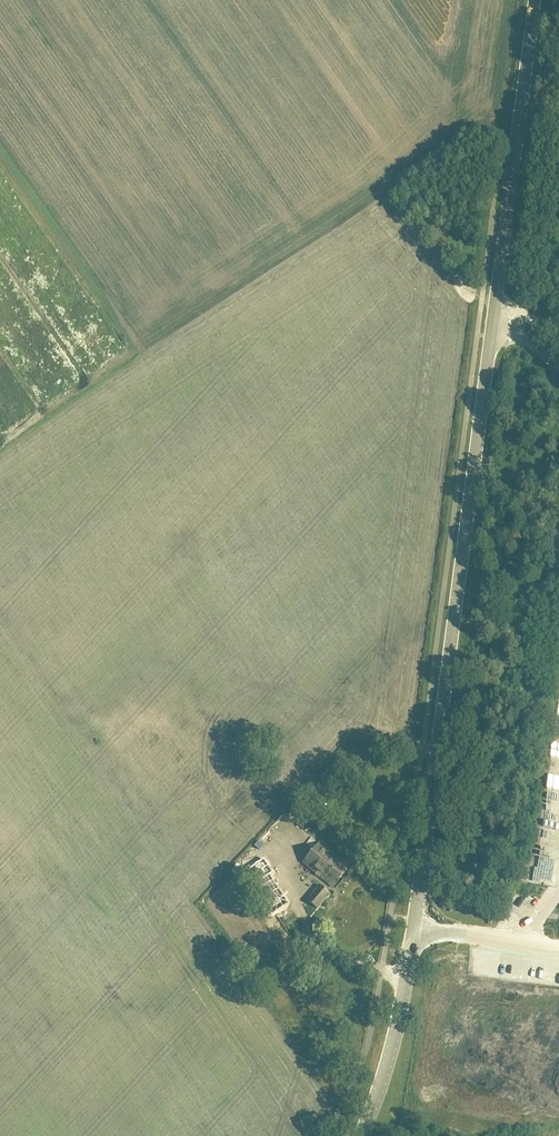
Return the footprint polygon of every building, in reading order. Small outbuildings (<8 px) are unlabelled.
[(332,887),(348,867),(347,867),(318,843),(302,862),(332,887)] [(274,911),(287,902),(270,875),(272,872),(264,859),(246,871),(274,911)] [(317,908),(329,894),(319,885),(307,900),(317,908)]
